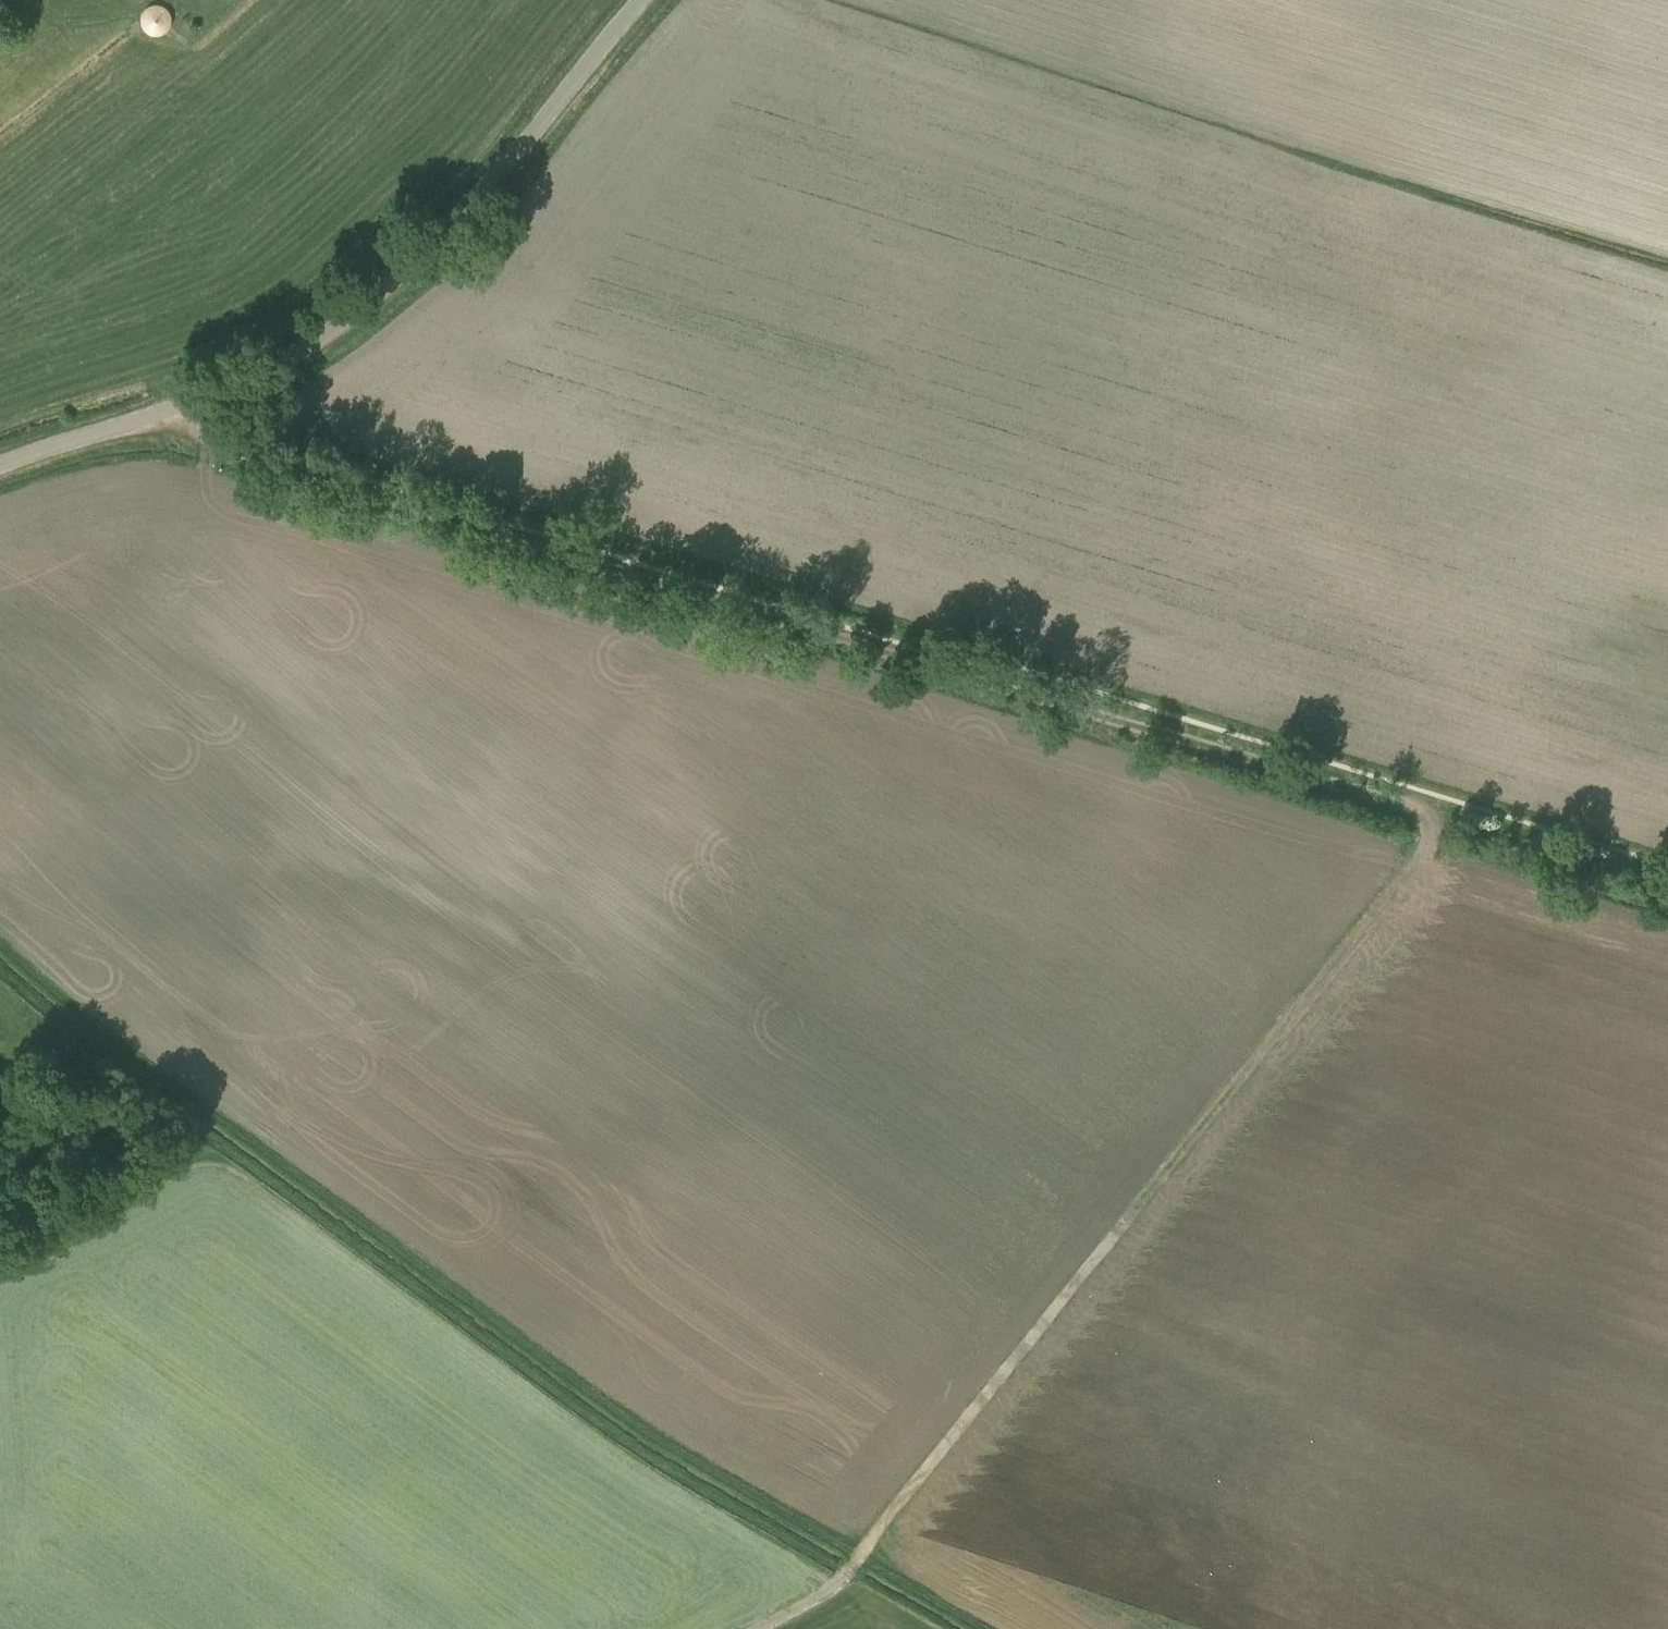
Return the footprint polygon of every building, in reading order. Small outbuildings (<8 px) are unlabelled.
[(8,15),(0,7),(0,24),(8,15)]
